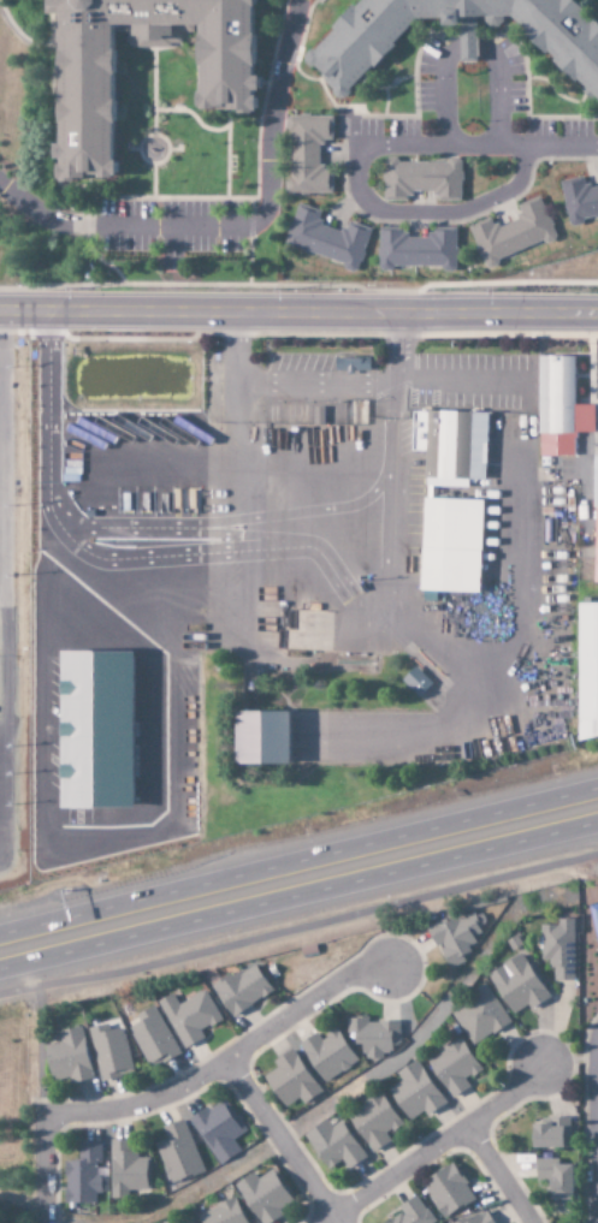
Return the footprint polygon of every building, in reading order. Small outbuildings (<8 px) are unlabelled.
[(253,0),(43,0),(43,16),(55,15),(56,182),(111,181),(110,27),(111,27),(125,33),(125,41),(141,49),(174,48),(183,28),(195,28),(196,113),(253,113),(253,0)] [(330,116),(287,117),(288,181),(284,181),(284,195),(331,195),(331,171),(320,171),(319,141),(331,140),(330,116)] [(460,203),(461,163),(382,161),(382,201),(409,202),(409,191),(434,192),(434,202),(460,203)] [(568,228),(583,225),(582,219),(597,217),(597,185),(583,188),(582,178),(559,181),(568,228)] [(468,227),(484,271),(499,266),(497,260),(555,239),(539,197),(514,206),(519,219),(493,229),(490,219),(468,227)] [(283,246),(357,269),(370,229),(345,222),(342,232),(316,223),(320,212),(296,204),(283,246)] [(442,267),(442,273),(455,273),(455,230),(427,230),(427,239),(404,239),(404,228),(378,228),(378,272),(392,272),(392,267),(442,267)] [(573,456),(573,433),(593,432),(593,405),(573,405),(573,355),(537,355),(538,456),(573,456)] [(486,412),(411,410),(410,451),(424,451),(424,487),(467,488),(467,479),(485,480),(486,412)] [(419,591),(479,593),(481,499),(422,498),(419,591)] [(577,737),(597,736),(597,603),(576,603),(577,737)] [(431,684),(414,666),(399,680),(416,698),(431,684)] [(289,711),(235,710),(235,764),(288,765),(289,711)] [(445,970),(464,963),(461,956),(470,952),(467,943),(482,938),(478,927),(486,924),(480,910),(430,929),(445,970)] [(540,960),(550,960),(550,981),(575,980),(574,920),(556,920),(556,925),(539,925),(540,960)] [(546,999),(523,954),(487,973),(509,1017),(546,999)] [(228,1018),(271,994),(254,963),(211,987),(228,1018)] [(448,1011),(472,1047),(509,1022),(486,986),(448,1011)] [(172,994),(157,1001),(181,1049),(203,1038),(199,1031),(220,1020),(205,990),(178,1004),(172,994)] [(137,1023),(127,1028),(148,1069),(179,1053),(154,1005),(134,1016),(137,1023)] [(398,1022),(367,1022),(367,1018),(346,1018),(346,1033),(354,1033),(354,1045),(363,1045),(363,1060),(382,1060),(382,1050),(397,1050),(398,1022)] [(87,1028),(99,1081),(132,1073),(122,1028),(110,1030),(108,1023),(87,1028)] [(42,1045),(49,1082),(68,1078),(69,1083),(91,1079),(80,1027),(57,1031),(59,1042),(42,1045)] [(357,1061),(335,1028),(320,1038),(316,1032),(297,1045),(324,1084),(357,1061)] [(451,1099),(469,1086),(465,1080),(480,1070),(460,1038),(425,1061),(451,1099)] [(263,1077),(283,1108),(298,1099),(302,1105),(321,1092),(293,1048),(272,1062),(277,1068),(263,1077)] [(425,1116),(445,1104),(416,1060),(396,1073),(401,1081),(387,1090),(408,1121),(422,1112),(425,1116)] [(389,1142),(385,1134),(400,1125),(382,1094),(347,1114),(369,1154),(389,1142)] [(218,1166),(240,1153),(232,1140),(245,1132),(224,1098),(189,1120),(218,1166)] [(531,1149),(567,1148),(566,1118),(545,1118),(545,1125),(530,1126),(531,1149)] [(303,1136),(327,1170),(339,1161),(346,1171),(365,1158),(340,1121),(332,1127),(326,1119),(303,1136)] [(203,1172),(182,1120),(161,1128),(165,1140),(153,1144),(170,1185),(203,1172)] [(149,1190),(149,1156),(129,1155),(130,1140),(111,1140),(110,1197),(139,1198),(139,1190),(149,1190)] [(64,1204),(95,1204),(96,1192),(108,1193),(108,1176),(98,1176),(98,1141),(78,1141),(78,1162),(65,1161),(64,1204)] [(551,1159),(535,1159),(535,1180),(550,1180),(550,1201),(572,1201),(571,1165),(551,1166),(551,1159)] [(474,1200),(451,1163),(421,1182),(444,1219),(474,1200)] [(274,1170),(257,1178),(255,1174),(237,1182),(256,1222),(269,1222),(283,1216),(278,1207),(289,1202),(274,1170)] [(416,1195),(398,1206),(401,1212),(385,1222),(435,1222),(416,1195)] [(203,1222),(246,1222),(236,1198),(199,1213),(203,1222)] [(485,1210),(461,1222),(492,1222),(485,1210)]
